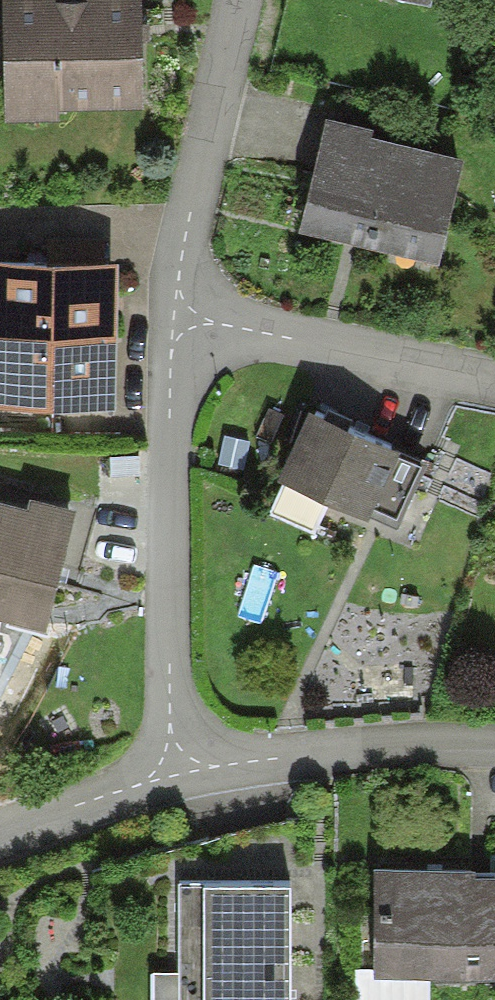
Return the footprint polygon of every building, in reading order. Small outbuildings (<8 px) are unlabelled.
[(21,0),(2,0),(0,117),(64,118),(64,101),(151,102),(153,2),(21,0)] [(433,0),(395,0),(431,8),(433,0)] [(372,114),(326,102),(294,220),(433,255),(461,147),(370,123),(372,114)] [(0,248),(0,392),(112,392),(113,249),(0,248)] [(399,430),(311,390),(277,464),(395,518),(425,452),(395,438),(399,430)] [(47,619),(75,493),(31,482),(26,494),(0,487),(0,609),(47,619)] [(376,855),(375,960),(359,960),(359,999),(427,999),(427,971),(494,971),(494,864),(475,864),(475,855),(376,855)] [(183,876),(184,999),(298,999),(296,874),(183,876)]
